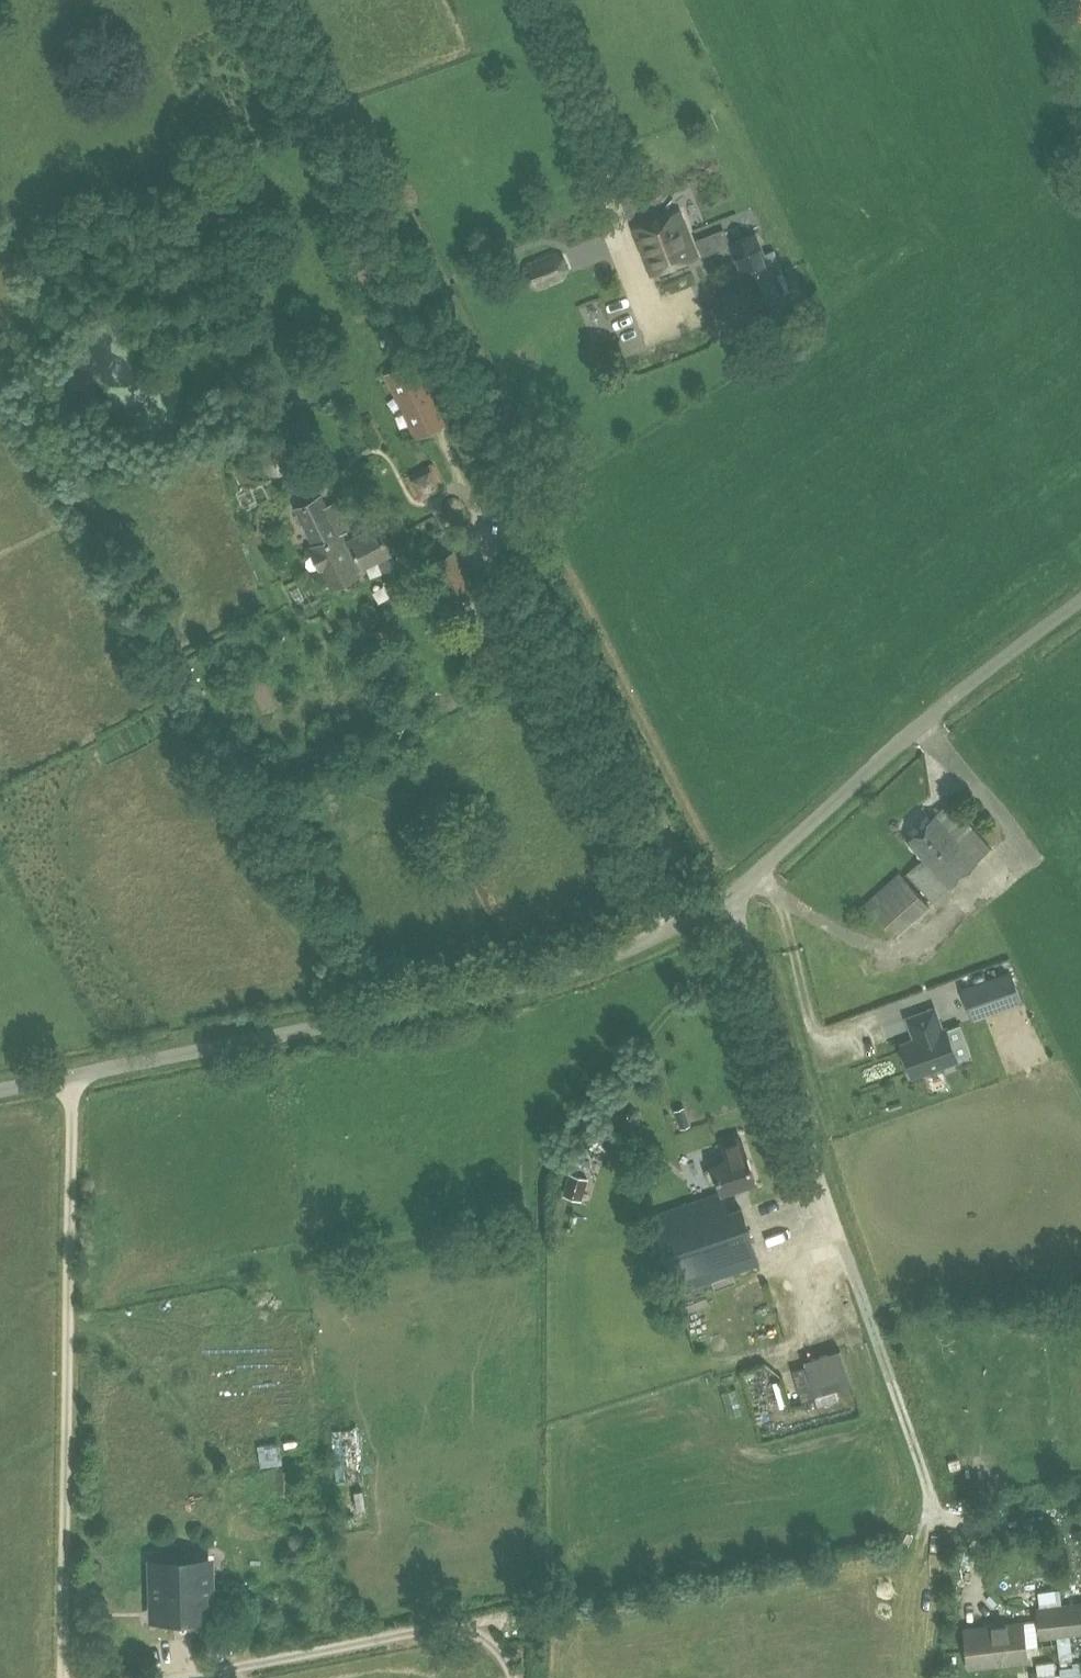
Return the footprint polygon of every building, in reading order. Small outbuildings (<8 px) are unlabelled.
[(1080,21),(1080,5),(1075,0),(1074,0),(1066,9),(1080,21)] [(680,211),(635,229),(652,273),(697,255),(680,211)] [(727,241),(729,241),(724,229),(698,240),(703,254),(728,244),(727,241)] [(727,241),(728,244),(744,284),(711,297),(722,324),(755,311),(757,314),(784,302),(780,293),(756,230),(729,241),(727,241)] [(539,289),(564,279),(570,267),(565,255),(554,250),(527,260),(521,272),(526,285),(539,289)] [(443,420),(415,362),(388,375),(416,432),(443,420)] [(495,425),(481,431),(487,444),(500,437),(495,425)] [(433,462),(405,476),(416,496),(420,494),(422,497),(440,488),(438,484),(443,481),(433,462)] [(334,502),(326,506),(321,496),(299,508),(334,580),(357,569),(357,568),(392,550),(380,525),(352,538),(334,502)] [(434,576),(424,581),(437,606),(445,602),(446,604),(449,602),(454,613),(480,599),(474,589),(478,587),(457,548),(427,563),(434,576)] [(404,645),(395,623),(374,632),(384,654),(404,645)] [(907,840),(923,858),(907,873),(934,902),(978,861),(977,861),(991,848),(948,802),(907,840)] [(1006,974),(962,989),(972,1018),(1021,1001),(1011,972),(1006,974)] [(957,1060),(956,1059),(945,1029),(945,1028),(941,1030),(933,1009),(908,1018),(913,1033),(916,1032),(918,1038),(901,1044),(912,1076),(957,1060)] [(630,1108),(625,1115),(624,1114),(613,1115),(607,1123),(608,1133),(609,1134),(602,1142),(609,1147),(615,1139),(616,1140),(626,1139),(633,1131),(632,1121),(631,1120),(637,1113),(630,1108)] [(713,1166),(705,1169),(710,1183),(718,1180),(722,1191),(756,1180),(740,1135),(722,1141),(728,1159),(712,1164),(713,1166)] [(563,1194),(581,1199),(587,1177),(569,1172),(563,1194)] [(719,1195),(649,1216),(674,1295),(761,1268),(742,1208),(729,1212),(724,1197),(720,1198),(719,1195)] [(208,1561),(153,1562),(155,1615),(210,1614),(208,1561)] [(1037,1605),(1040,1636),(1080,1631),(1080,1599),(1037,1605)] [(1022,1623),(965,1629),(970,1667),(1026,1660),(1022,1623)] [(1080,1677),(1080,1659),(1072,1660),(1072,1664),(1059,1665),(1060,1673),(1060,1677),(1069,1677),(1080,1677)] [(1060,1673),(1055,1673),(1054,1660),(1036,1662),(1037,1675),(1032,1675),(1032,1677),(1060,1677),(1060,1673)]
